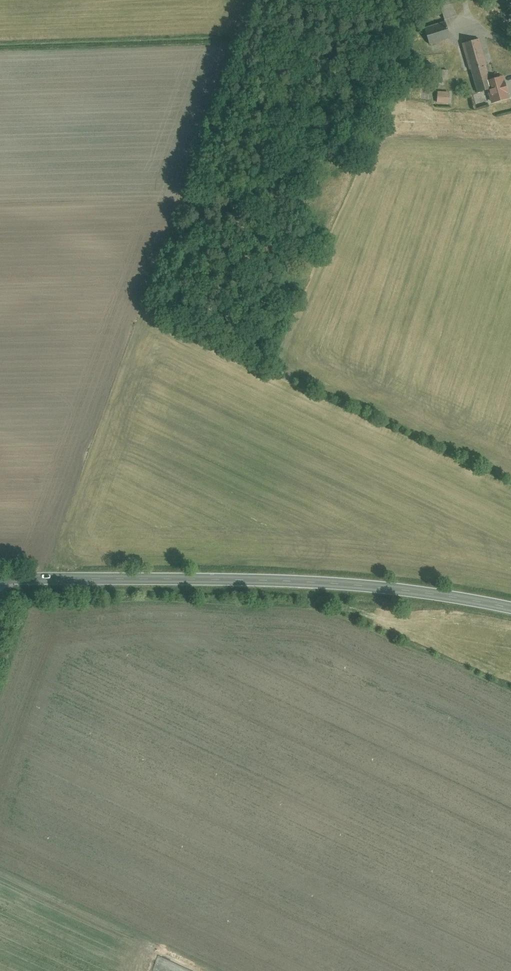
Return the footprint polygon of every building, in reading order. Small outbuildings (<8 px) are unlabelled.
[(456,17),(451,2),(440,6),(444,20),(456,17)] [(424,28),(429,43),(447,36),(442,21),(424,28)] [(478,39),(461,43),(472,95),(490,91),(487,77),(478,39)] [(447,70),(435,69),(434,84),(441,84),(442,78),(447,79),(447,70)] [(501,74),(487,77),(492,99),(506,96),(501,74)] [(448,103),(448,91),(437,91),(437,103),(448,103)]
